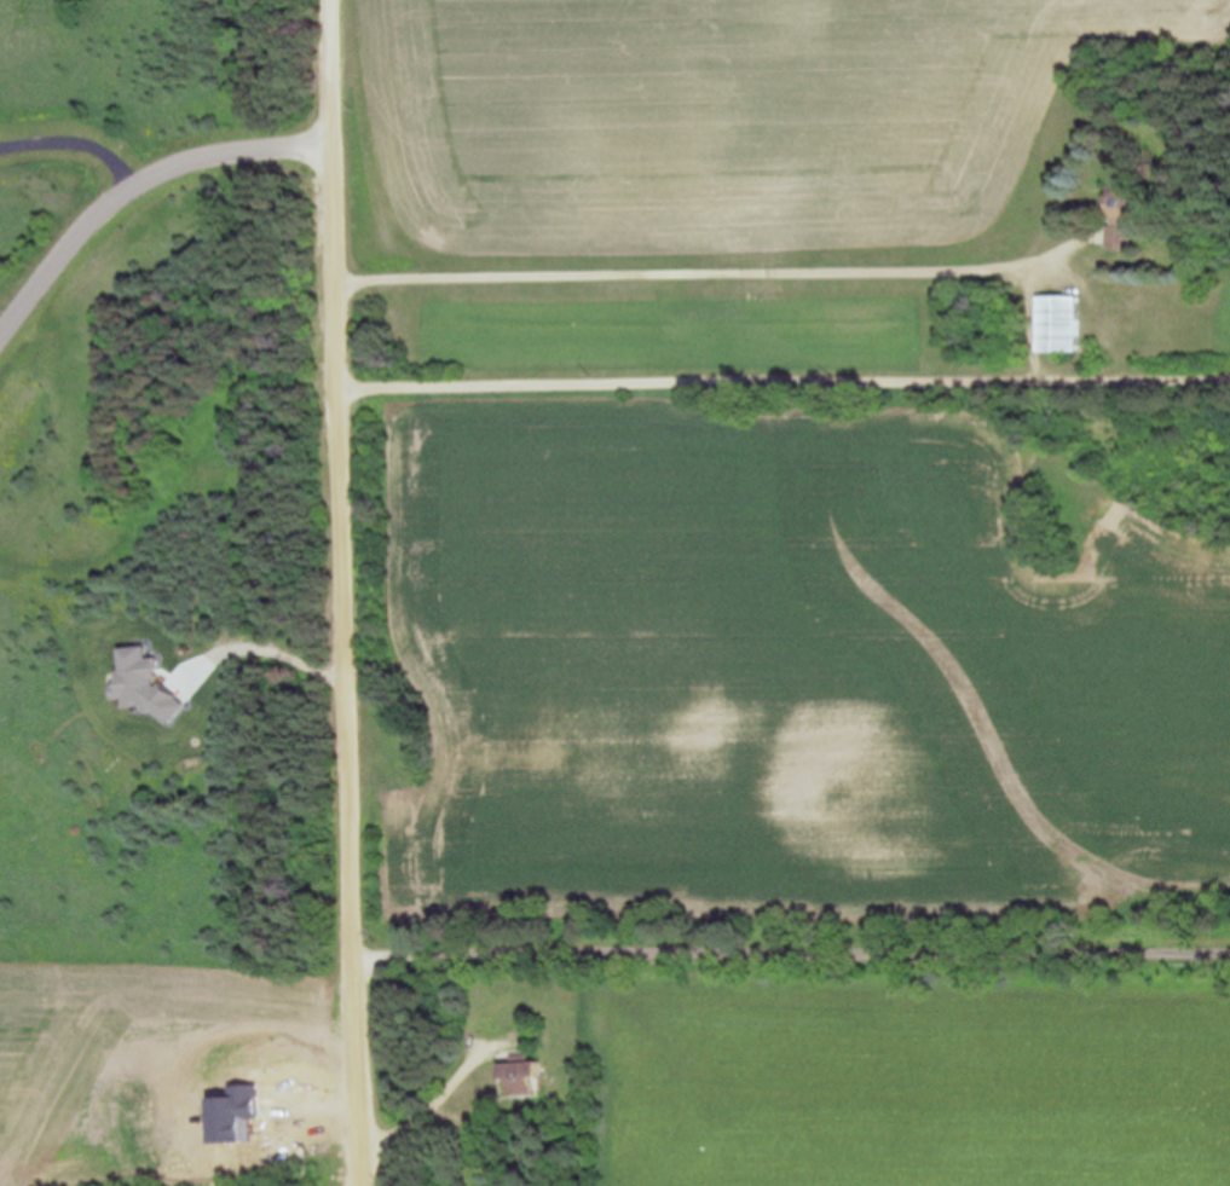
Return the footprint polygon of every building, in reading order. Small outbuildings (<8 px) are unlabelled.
[(1133,221),(1138,198),(1112,192),(1108,216),(1133,221)] [(1131,227),(1108,227),(1108,252),(1131,252),(1131,227)] [(1079,296),(1041,296),(1041,352),(1079,352),(1079,296)] [(503,1061),(503,1088),(543,1088),(543,1061),(503,1061)]
